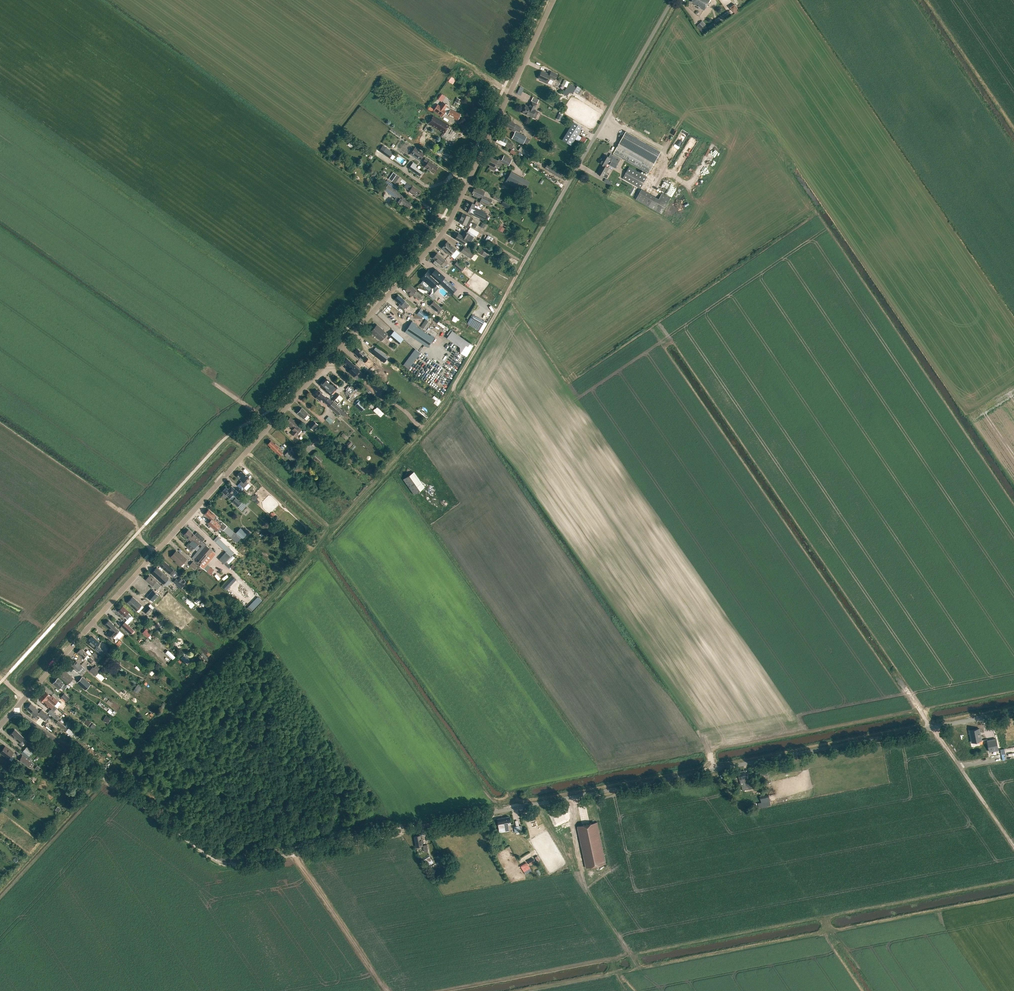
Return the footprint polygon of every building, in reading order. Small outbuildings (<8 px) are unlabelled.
[(710,0),(692,0),(691,2),(695,4),(694,4),(704,10),(710,0)] [(734,12),(738,9),(735,4),(730,7),(734,12)] [(718,24),(732,14),(729,10),(715,19),(718,24)] [(703,33),(706,30),(703,27),(705,25),(702,21),(696,26),(703,33)] [(549,75),(541,71),(538,78),(541,79),(541,81),(547,83),(550,77),(555,80),(557,75),(551,72),(549,75)] [(567,96),(570,92),(572,93),(574,91),(576,88),(570,84),(563,93),(567,96)] [(525,105),(522,113),(532,117),(535,110),(534,109),(537,104),(531,101),(528,107),(525,105)] [(460,114),(446,107),(448,105),(443,102),(440,106),(437,104),(433,111),(442,117),(444,113),(447,115),(447,116),(458,120),(460,114)] [(563,122),(565,118),(562,116),(563,115),(559,113),(556,118),(563,122)] [(449,128),(448,127),(449,125),(434,117),(430,123),(433,125),(433,126),(444,133),(443,134),(451,139),(455,134),(453,133),(454,131),(451,129),(450,128),(449,128)] [(519,132),(521,127),(515,124),(508,120),(505,126),(512,129),(511,130),(514,132),(515,130),(519,132)] [(671,121),(668,128),(673,131),(676,124),(671,121)] [(569,129),(562,140),(571,145),(575,138),(578,133),(582,127),(573,122),(572,123),(569,129)] [(523,144),(526,137),(515,131),(511,138),(523,144)] [(539,140),(540,140),(542,136),(536,132),(533,136),(539,140)] [(659,152),(624,132),(612,153),(647,173),(659,152)] [(511,149),(513,144),(506,141),(507,139),(499,135),(496,142),(504,146),(511,149)] [(403,140),(398,148),(408,154),(413,146),(403,140)] [(534,160),(536,157),(521,146),(518,150),(534,160)] [(411,153),(420,159),(424,154),(415,147),(411,153)] [(386,148),(383,152),(382,153),(387,156),(391,151),(386,148)] [(605,166),(608,160),(616,165),(619,159),(609,153),(609,154),(610,154),(609,157),(604,154),(600,160),(600,159),(599,159),(598,161),(598,162),(599,163),(601,164),(605,166)] [(501,160),(499,159),(498,161),(489,156),(485,163),(490,165),(488,168),(493,170),(495,166),(500,168),(502,163),(508,166),(512,160),(504,155),(501,160)] [(426,164),(424,167),(433,173),(437,167),(425,158),(423,161),(426,164)] [(413,163),(409,168),(419,176),(422,172),(415,167),(417,165),(413,163)] [(554,169),(547,164),(544,168),(551,173),(552,172),(561,178),(563,174),(554,169)] [(608,168),(605,166),(601,164),(596,173),(603,176),(606,178),(607,175),(605,173),(608,168)] [(639,187),(646,176),(628,166),(622,177),(639,187)] [(397,185),(400,181),(402,179),(402,178),(393,172),(388,179),(397,185)] [(523,192),(528,183),(523,181),(519,189),(523,192)] [(413,194),(417,196),(420,191),(413,186),(412,186),(407,182),(403,187),(409,191),(408,192),(413,195),(413,194)] [(399,193),(393,188),(387,184),(384,190),(389,193),(395,198),(397,196),(399,198),(396,202),(401,206),(403,204),(409,208),(412,203),(401,196),(402,194),(399,192),(399,193)] [(484,192),(476,188),(475,189),(474,189),(472,193),(474,193),(473,195),(481,199),(479,202),(488,207),(490,202),(487,201),(488,199),(483,196),(484,192)] [(658,198),(640,188),(635,198),(661,213),(670,198),(661,193),(658,198)] [(470,203),(467,202),(463,209),(469,212),(469,214),(481,220),(484,214),(473,208),(474,205),(470,203)] [(473,218),(463,213),(458,222),(464,225),(464,226),(468,228),(473,218)] [(478,237),(481,234),(479,232),(470,227),(467,231),(476,236),(478,237)] [(455,239),(463,244),(464,244),(466,241),(470,244),(474,237),(470,235),(470,234),(466,232),(466,233),(464,232),(462,235),(458,233),(455,239)] [(493,239),(488,235),(485,240),(490,244),(493,239)] [(450,256),(456,249),(447,241),(442,248),(450,256)] [(471,258),(475,253),(464,245),(460,251),(471,258)] [(439,268),(441,266),(441,265),(445,260),(437,253),(433,258),(435,260),(433,263),(439,268)] [(461,271),(465,267),(457,261),(453,265),(461,271)] [(444,277),(436,270),(431,274),(428,271),(422,278),(432,287),(436,283),(438,284),(439,283),(444,277)] [(422,296),(409,284),(405,289),(408,292),(408,293),(411,296),(412,295),(418,300),(422,296)] [(425,292),(424,294),(432,299),(434,301),(437,298),(431,293),(430,295),(427,293),(425,292)] [(407,308),(409,305),(398,296),(395,299),(400,304),(398,306),(403,310),(406,307),(407,308)] [(438,312),(441,308),(433,301),(430,305),(438,312)] [(468,323),(480,330),(485,322),(473,315),(468,323)] [(426,330),(431,322),(426,319),(420,326),(426,330)] [(428,347),(434,338),(415,325),(416,324),(412,321),(405,332),(428,347)] [(381,340),(387,334),(377,325),(371,331),(381,340)] [(468,356),(475,345),(453,330),(448,338),(461,347),(459,350),(468,356)] [(399,343),(403,339),(394,331),(390,335),(399,343)] [(367,359),(367,358),(364,355),(357,349),(354,352),(358,356),(357,357),(360,360),(361,359),(365,362),(367,363),(372,367),(374,364),(369,360),(369,361),(367,359)] [(380,351),(379,353),(374,349),(371,353),(376,356),(384,362),(388,357),(380,351)] [(404,364),(410,368),(422,353),(416,349),(404,364)] [(346,365),(350,369),(348,372),(354,377),(361,369),(359,367),(355,363),(354,365),(348,360),(346,359),(343,362),(346,365)] [(326,378),(323,381),(320,384),(324,388),(324,389),(330,395),(334,391),(337,387),(331,381),(330,382),(326,378)] [(381,386),(373,379),(369,384),(377,391),(381,386)] [(349,399),(351,401),(362,390),(358,386),(355,389),(350,385),(347,388),(348,389),(346,392),(351,397),(349,399)] [(319,391),(318,390),(314,395),(317,397),(316,398),(320,401),(321,398),(325,402),(329,405),(332,402),(328,398),(327,399),(324,395),(322,394),(323,393),(320,390),(319,391)] [(333,401),(337,404),(342,398),(339,395),(333,401)] [(366,406),(359,400),(355,405),(362,411),(366,406)] [(340,412),(342,410),(333,402),(329,406),(338,415),(340,412)] [(307,420),(309,417),(307,414),(308,413),(302,408),(297,413),(303,418),(304,418),(307,420)] [(330,415),(326,419),(332,424),(335,420),(330,415)] [(294,420),(290,417),(287,421),(288,422),(287,423),(294,429),(293,430),(295,431),(293,433),(297,437),(300,434),(298,433),(302,429),(297,425),(299,423),(294,420)] [(313,430),(318,424),(313,419),(308,425),(313,430)] [(381,445),(383,443),(377,437),(375,439),(381,445)] [(322,444),(318,441),(315,438),(310,443),(313,446),(316,443),(320,447),(322,444)] [(275,444),(271,441),(268,444),(271,447),(270,447),(275,451),(280,456),(283,453),(278,448),(279,447),(275,444)] [(289,450),(284,455),(292,462),(297,457),(289,450)] [(319,462),(322,459),(316,453),(313,457),(319,462)] [(248,477),(242,471),(241,472),(240,471),(236,476),(242,481),(240,483),(244,487),(248,483),(245,480),(248,477)] [(417,471),(405,477),(414,494),(426,487),(417,471)] [(226,487),(222,492),(223,493),(222,497),(226,498),(228,496),(229,498),(233,494),(235,495),(238,492),(236,490),(231,486),(228,489),(226,487)] [(237,506),(237,507),(242,511),(249,502),(245,498),(241,502),(236,498),(232,502),(237,506)] [(220,521),(216,517),(217,517),(215,515),(209,509),(204,514),(208,517),(208,518),(210,520),(210,519),(211,520),(208,523),(216,531),(220,526),(217,524),(220,521)] [(195,535),(189,530),(188,531),(187,531),(185,533),(185,534),(184,535),(191,541),(192,540),(198,545),(201,541),(202,542),(205,538),(197,532),(195,535)] [(203,569),(216,554),(213,551),(206,545),(195,559),(201,564),(200,566),(203,569)] [(180,554),(176,551),(171,556),(176,561),(175,562),(180,566),(187,559),(181,554),(180,554)] [(231,556),(226,551),(222,555),(228,560),(231,556)] [(163,560),(159,564),(171,575),(175,571),(163,560)] [(168,578),(157,567),(152,573),(157,578),(163,583),(168,578)] [(152,578),(149,576),(146,579),(150,583),(153,585),(157,589),(161,585),(156,581),(152,578)] [(181,588),(184,585),(176,579),(174,582),(181,588)] [(153,602),(159,595),(153,589),(147,596),(153,602)] [(137,611),(142,605),(133,597),(127,602),(137,611)] [(189,598),(186,601),(190,605),(189,606),(191,608),(195,604),(189,598)] [(148,614),(153,609),(148,605),(143,610),(148,614)] [(129,611),(123,606),(118,611),(125,617),(127,619),(128,618),(130,616),(131,617),(132,616),(128,613),(129,611)] [(164,626),(168,622),(164,618),(160,622),(164,626)] [(115,626),(112,623),(109,620),(105,625),(111,630),(107,635),(111,640),(120,631),(115,626)] [(130,634),(134,630),(125,622),(121,626),(130,634)] [(148,638),(151,634),(146,629),(142,633),(148,638)] [(92,638),(91,637),(88,641),(89,642),(88,643),(100,654),(103,651),(97,646),(100,643),(93,637),(92,638)] [(93,660),(89,657),(90,657),(87,654),(81,648),(77,653),(84,659),(84,658),(87,660),(90,663),(93,660)] [(168,650),(165,653),(173,659),(175,657),(168,650)] [(75,662),(72,659),(68,663),(73,669),(77,672),(80,669),(82,666),(76,661),(75,662)] [(95,675),(98,672),(93,667),(90,670),(95,675)] [(69,683),(74,678),(63,669),(59,674),(67,681),(69,683)] [(77,682),(83,687),(88,682),(82,677),(77,682)] [(64,690),(67,686),(64,684),(64,683),(58,678),(53,683),(59,689),(61,687),(64,690)] [(42,694),(48,700),(54,705),(58,700),(52,695),(51,696),(45,691),(42,694)] [(66,702),(70,698),(64,693),(61,697),(66,702)] [(54,706),(48,701),(48,700),(42,694),(39,698),(45,703),(44,704),(50,709),(54,706)] [(38,714),(44,720),(48,716),(42,709),(40,711),(31,703),(27,708),(35,716),(38,714)] [(56,722),(66,731),(72,736),(74,733),(68,728),(58,720),(56,722)] [(982,740),(979,728),(969,730),(972,742),(982,740)] [(17,733),(14,730),(10,735),(22,745),(24,743),(22,741),(24,738),(18,732),(17,733)] [(996,739),(987,740),(989,751),(998,750),(996,739)] [(9,759),(14,752),(5,746),(0,753),(9,759)] [(29,756),(33,752),(27,747),(22,753),(25,755),(26,754),(29,756)] [(28,766),(31,762),(22,755),(19,760),(28,766)] [(740,782),(741,786),(742,785),(743,790),(749,788),(748,785),(751,785),(750,780),(746,781),(744,771),(738,772),(740,782)] [(510,822),(509,817),(498,819),(500,832),(509,830),(508,824),(510,824),(510,822)] [(586,868),(606,863),(597,822),(577,826),(586,868)] [(421,838),(420,835),(414,836),(416,847),(422,846),(422,844),(423,843),(422,838),(421,838)] [(524,872),(530,868),(526,862),(520,866),(524,872)]
